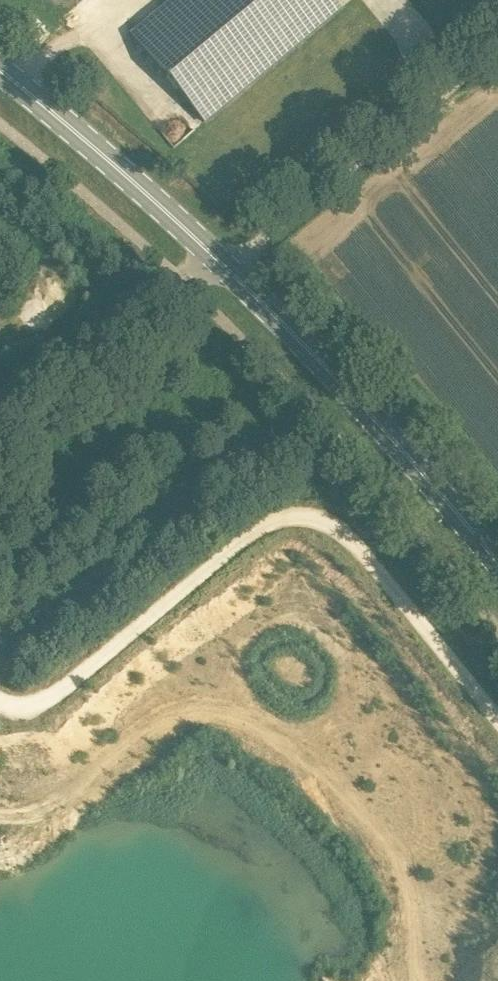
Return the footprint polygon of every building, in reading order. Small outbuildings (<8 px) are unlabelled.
[(131,35),(205,124),(342,10),(334,0),(173,0),(131,35)]
